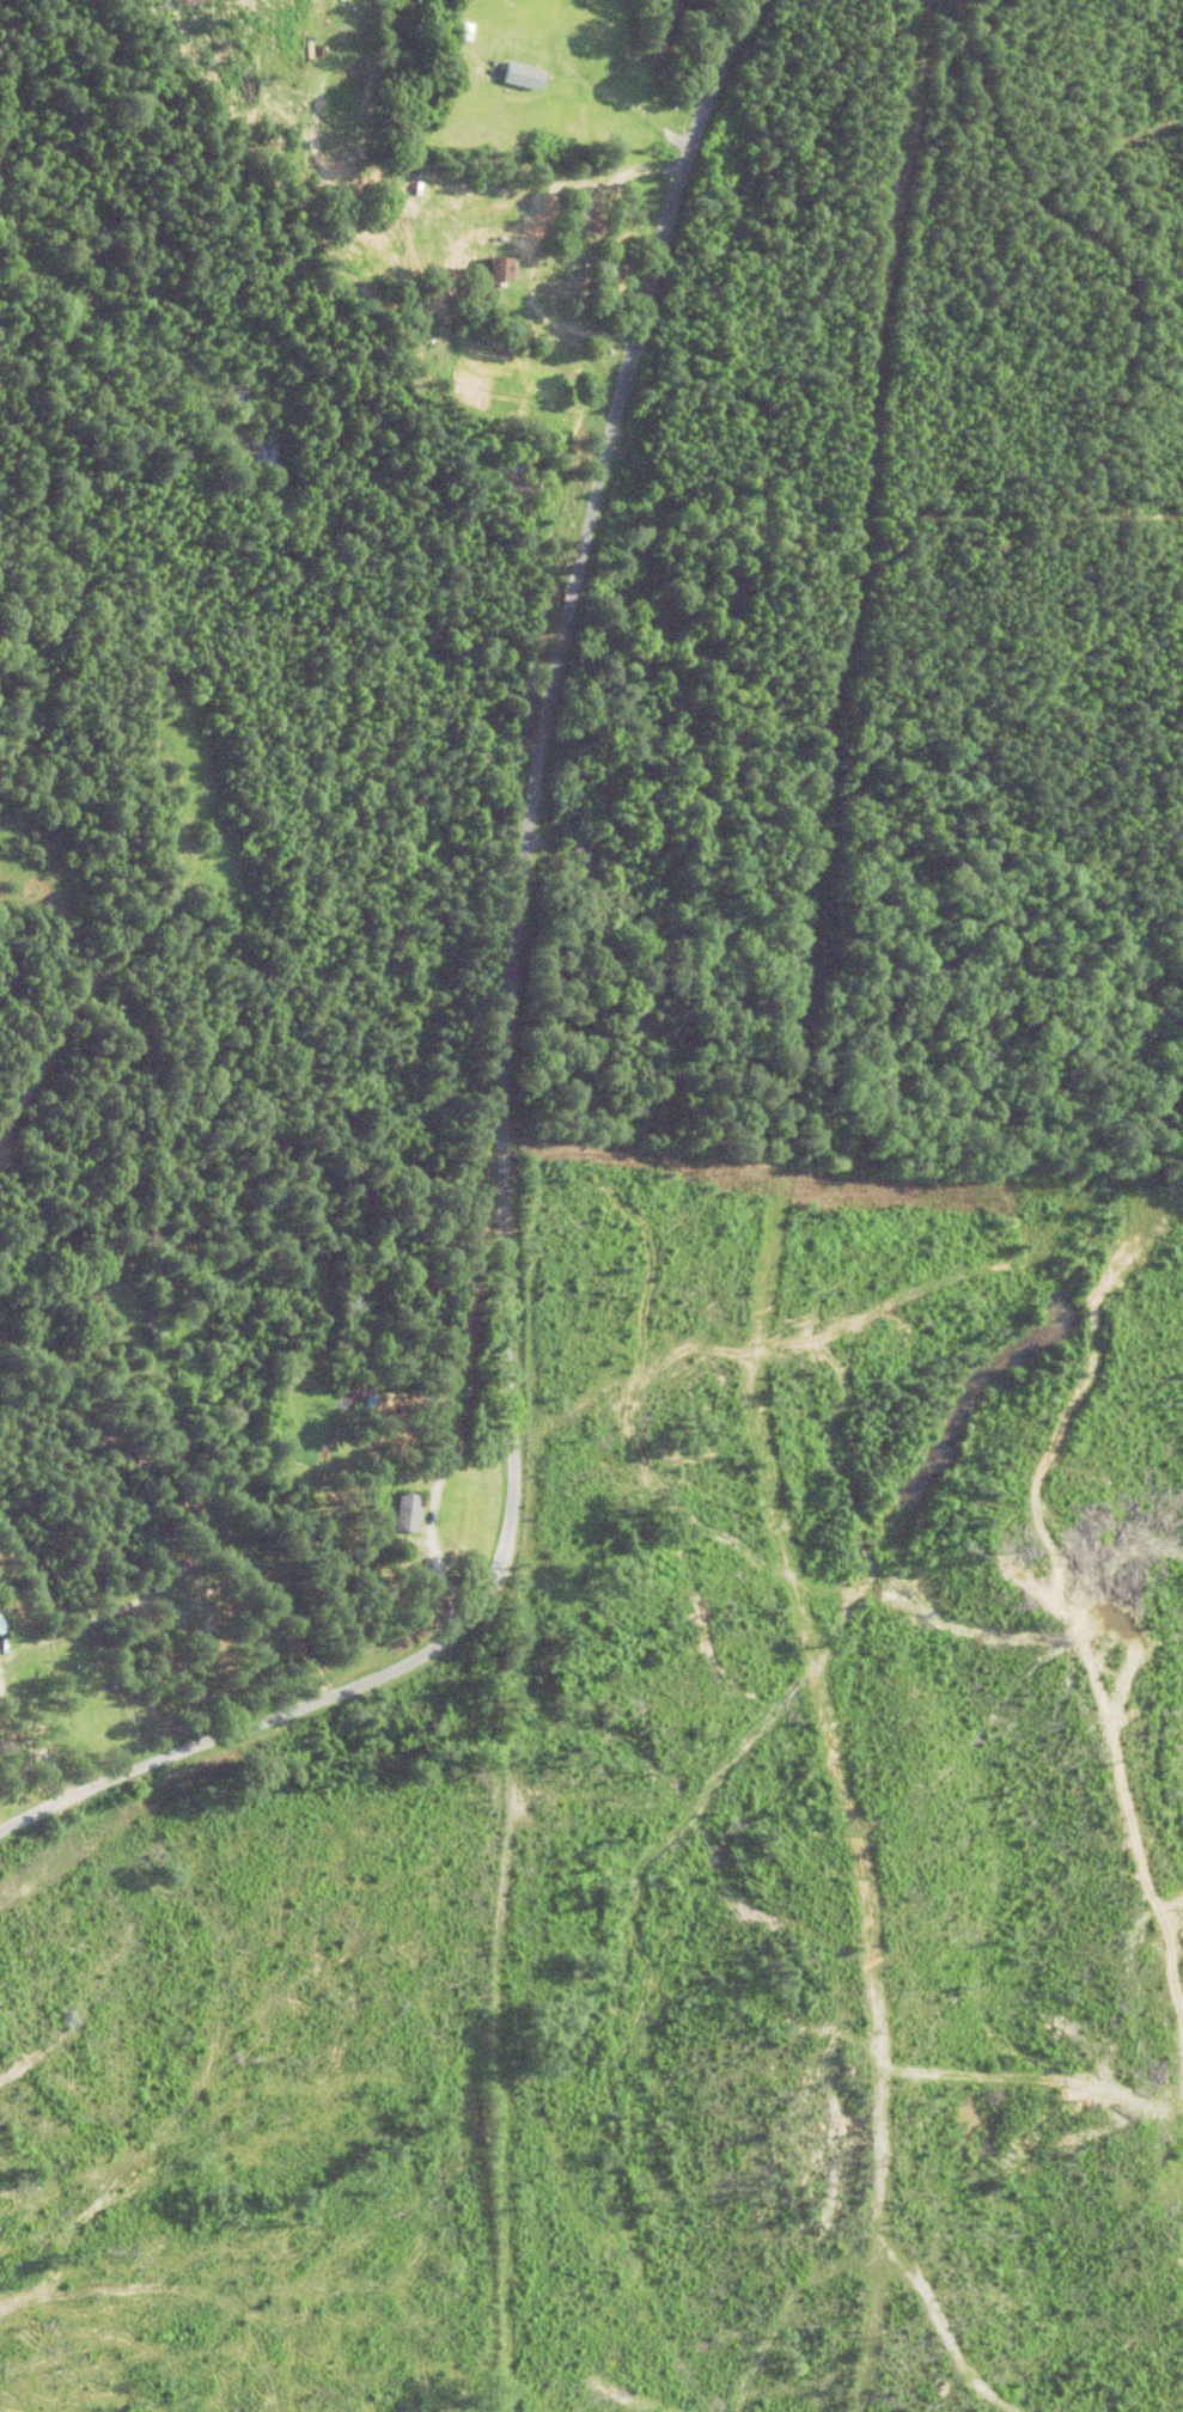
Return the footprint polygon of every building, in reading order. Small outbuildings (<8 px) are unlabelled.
[(493,80),(533,89),(537,69),(498,60),(493,80)] [(502,279),(502,256),(480,256),(480,279),(502,279)] [(374,1398),(365,1395),(359,1412),(368,1416),(374,1398)] [(387,1531),(410,1533),(414,1495),(391,1493),(387,1531)]
